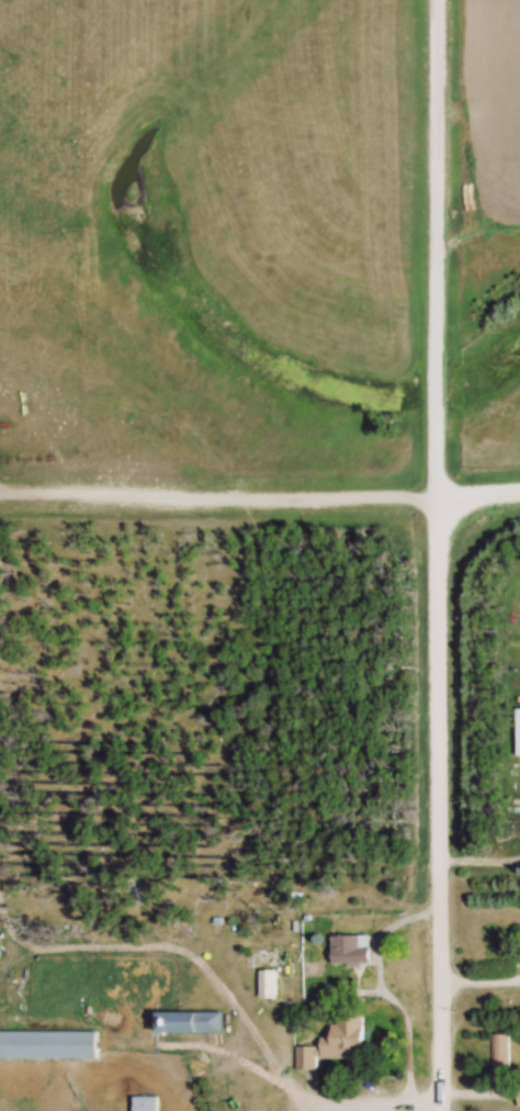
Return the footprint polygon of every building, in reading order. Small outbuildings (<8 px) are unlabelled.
[(333,965),(374,965),(374,936),(333,936),(333,965)] [(260,998),(271,998),(271,970),(260,970),(260,998)] [(222,1013),(154,1013),(154,1034),(222,1034),(222,1013)] [(295,1071),(316,1071),(316,1061),(369,1060),(368,1016),(338,1016),(338,1025),(331,1025),(331,1037),(321,1037),(321,1047),(295,1047),(295,1071)] [(98,1032),(1,1032),(1,1060),(98,1060),(98,1032)] [(508,1035),(491,1035),(491,1077),(508,1077),(508,1035)] [(156,1099),(132,1099),(132,1110),(156,1110),(156,1099)]
